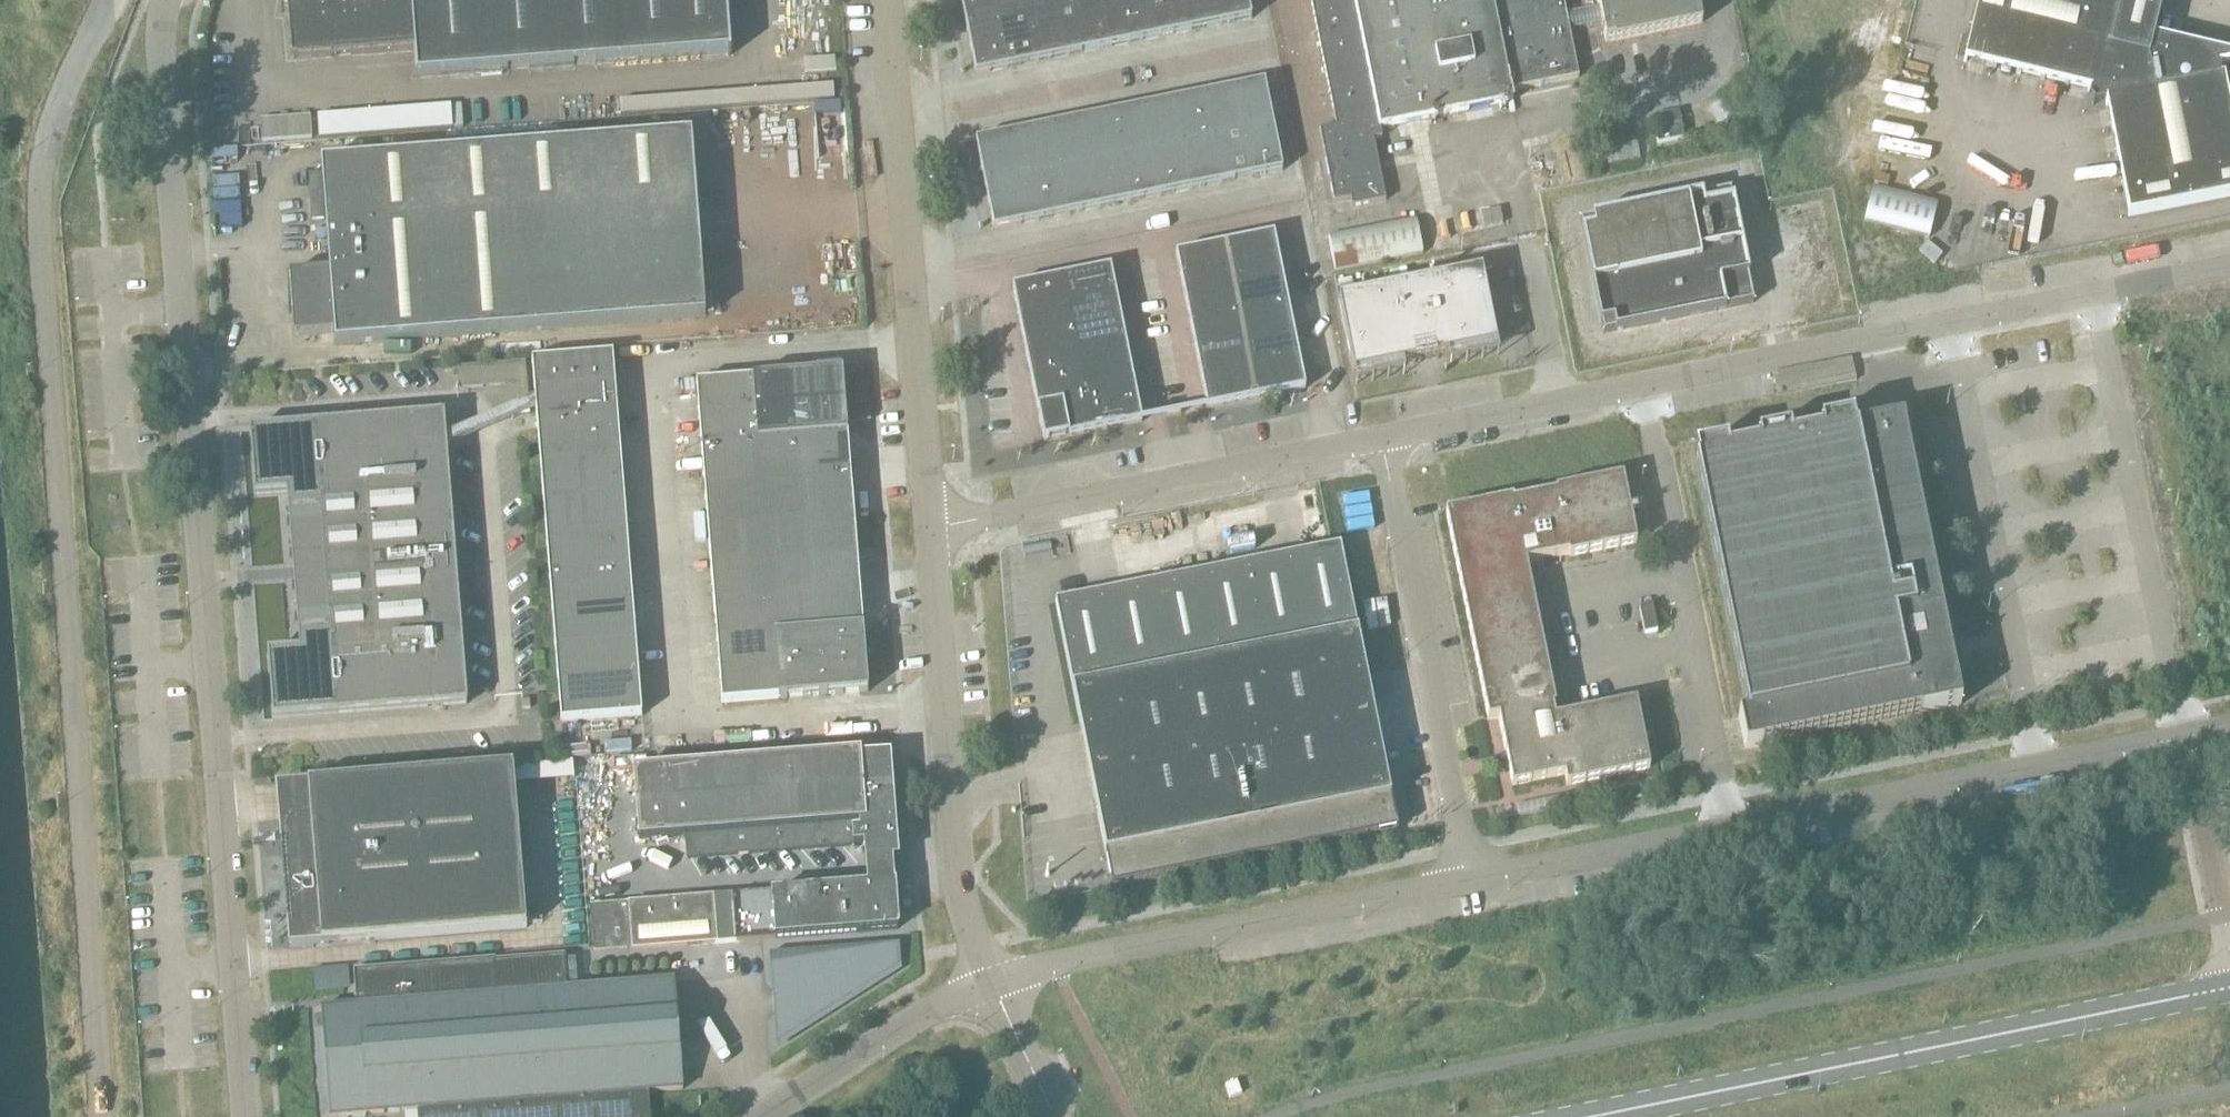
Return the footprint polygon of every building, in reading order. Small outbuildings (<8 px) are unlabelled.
[(277,12),(279,12),(279,10),(283,11),(287,59),(410,49),(412,75),(727,51),(728,53),(730,53),(726,0),(279,0),(277,12)] [(966,29),(997,23),(992,0),(960,0),(966,29)] [(997,23),(1027,17),(1024,0),(992,0),(997,23)] [(1027,17),(1058,11),(1056,0),(1024,0),(1027,17)] [(1058,11),(1089,4),(1088,0),(1056,0),(1058,11)] [(1089,4),(1098,49),(1128,42),(1120,0),(1111,0),(1089,4)] [(1159,36),(1152,0),(1120,0),(1128,42),(1159,36)] [(1159,36),(1190,30),(1184,0),(1152,0),(1159,36)] [(1220,24),(1215,0),(1184,0),(1190,30),(1220,24)] [(1220,24),(1251,18),(1247,0),(1215,0),(1220,24)] [(1335,126),(1318,129),(1325,160),(1333,202),(1350,198),(1351,206),(1385,200),(1379,168),(1377,161),(1373,138),(1381,137),(1381,136),(1379,127),(1388,126),(1394,124),(1397,124),(1427,118),(1436,116),(1453,112),(1463,110),(1491,105),(1512,100),(1510,91),(1567,79),(1578,77),(1568,29),(1565,13),(1562,0),(1310,0),(1335,126)] [(1598,7),(1601,22),(1603,30),(1603,33),(1605,41),(1701,22),(1698,4),(1697,0),(1596,0),(1598,7)] [(1963,61),(2088,91),(2085,106),(2105,102),(2127,215),(2229,195),(2229,114),(2225,89),(2222,90),(2222,78),(2229,72),(2229,55),(2153,36),(2162,0),(1978,0),(1963,61)] [(1067,55),(1098,49),(1089,4),(1058,11),(1067,55)] [(1058,11),(1027,17),(1036,61),(1067,55),(1058,11)] [(1006,67),(1036,61),(1027,17),(997,23),(1006,67)] [(1006,67),(997,23),(966,29),(975,73),(1006,67)] [(1233,87),(1242,132),(1273,126),(1264,81),(1233,87)] [(1203,94),(1212,138),(1242,132),(1233,87),(1203,94)] [(1172,100),(1181,144),(1212,138),(1203,94),(1172,100)] [(1142,106),(1151,150),(1181,144),(1172,100),(1142,106)] [(320,128),(451,123),(450,106),(319,111),(320,128)] [(1111,112),(1120,157),(1151,150),(1142,106),(1111,112)] [(1080,119),(1089,163),(1120,157),(1111,112),(1080,119)] [(1050,125),(1059,169),(1089,163),(1080,119),(1050,125)] [(1019,131),(1028,175),(1059,169),(1050,125),(1019,131)] [(1273,126),(1242,132),(1251,176),(1282,170),(1273,126)] [(975,140),(984,184),(1028,175),(1019,131),(975,140)] [(1221,182),(1251,176),(1242,132),(1212,138),(1221,182)] [(691,134),(316,162),(324,270),(285,273),(289,335),(329,332),(330,344),(705,316),(691,134)] [(1190,188),(1221,182),(1212,138),(1181,144),(1190,188)] [(1160,195),(1190,188),(1181,144),(1151,150),(1160,195)] [(1129,201),(1160,195),(1151,150),(1120,157),(1129,201)] [(1098,207),(1129,201),(1120,157),(1089,163),(1098,207)] [(1068,213),(1098,207),(1089,163),(1059,169),(1068,213)] [(1059,169),(1028,175),(1037,220),(1068,213),(1059,169)] [(993,228),(1037,220),(1028,175),(984,184),(993,228)] [(1730,190),(1580,220),(1603,333),(1752,302),(1730,190)] [(1415,218),(1328,235),(1335,270),(1422,253),(1415,218)] [(1224,243),(1230,269),(1279,259),(1273,234),(1224,243)] [(1230,269),(1224,243),(1175,253),(1181,279),(1230,269)] [(1234,293),(1283,283),(1279,259),(1230,269),(1234,293)] [(1061,276),(1066,302),(1115,292),(1110,267),(1061,276)] [(1230,269),(1181,279),(1186,303),(1234,293),(1230,269)] [(1353,285),(1336,289),(1353,374),(1497,345),(1481,269),(1354,295),(1353,285)] [(1012,286),(1019,318),(1068,308),(1066,302),(1061,276),(1012,286)] [(1239,318),(1288,308),(1283,283),(1234,293),(1239,318)] [(1120,316),(1115,292),(1066,302),(1068,308),(1071,326),(1120,316)] [(1234,293),(1186,303),(1190,328),(1239,318),(1234,293)] [(1019,318),(1025,348),(1074,338),(1071,326),(1068,308),(1019,318)] [(1244,342),(1293,332),(1288,308),(1239,318),(1244,342)] [(1120,316),(1071,326),(1074,338),(1076,351),(1125,341),(1120,316)] [(1239,318),(1190,328),(1195,352),(1244,342),(1239,318)] [(1249,366),(1298,357),(1293,332),(1244,342),(1249,366)] [(1025,348),(1031,379),(1080,369),(1076,351),(1074,338),(1025,348)] [(1125,341),(1076,351),(1080,369),(1081,375),(1130,365),(1125,341)] [(1244,342),(1195,352),(1200,376),(1249,366),(1244,342)] [(531,361),(535,409),(616,403),(612,354),(531,361)] [(1249,366),(1256,398),(1305,388),(1298,357),(1249,366)] [(1130,365),(1081,375),(1086,399),(1135,390),(1130,365)] [(1200,376),(1207,408),(1256,398),(1249,366),(1200,376)] [(1031,379),(1037,409),(1086,399),(1081,375),(1080,369),(1031,379)] [(797,374),(801,436),(847,433),(842,370),(797,374)] [(752,378),(754,412),(757,440),(801,436),(797,374),(752,378)] [(695,382),(698,417),(754,412),(752,378),(695,382)] [(855,403),(868,402),(867,384),(854,385),(855,403)] [(1135,390),(1086,399),(1092,431),(1141,421),(1135,390)] [(1086,399),(1037,409),(1043,441),(1092,431),(1086,399)] [(535,409),(538,450),(620,444),(616,403),(535,409)] [(870,420),(869,407),(854,408),(855,421),(870,420)] [(700,445),(757,440),(754,412),(698,417),(700,445)] [(319,490),(324,564),(323,564),(322,565),(321,566),(321,567),(320,569),(320,570),(321,571),(322,573),(323,574),(324,574),(325,575),(331,647),(267,653),(272,719),(467,703),(444,414),(250,429),(255,496),(319,490)] [(1724,445),(1693,451),(1746,715),(1738,716),(1745,749),(1956,706),(1898,420),(1853,430),(1850,419),(1818,426),(1820,435),(1789,441),(1787,432),(1755,439),(1757,447),(1726,453),(1724,445)] [(757,440),(759,468),(759,474),(850,467),(847,433),(801,436),(757,440)] [(700,445),(702,473),(759,468),(757,440),(700,445)] [(538,450),(541,482),(622,476),(620,444),(538,450)] [(713,612),(770,607),(769,601),(860,594),(850,467),(759,474),(759,468),(702,473),(713,612)] [(1623,475),(1445,511),(1488,720),(1498,717),(1512,785),(1564,775),(1566,785),(1649,768),(1636,701),(1557,717),(1527,565),(1636,543),(1623,475)] [(541,482),(543,514),(625,507),(622,476),(541,482)] [(543,514),(545,546),(627,539),(625,507),(543,514)] [(545,546),(548,578),(630,571),(627,539),(545,546)] [(1330,547),(1064,600),(1055,602),(1112,887),(1397,830),(1340,545),(1330,547)] [(548,578),(550,610),(632,603),(630,571),(548,578)] [(772,635),(817,632),(863,628),(860,594),(769,601),(770,607),(772,635)] [(550,610),(553,642),(635,635),(632,603),(550,610)] [(1652,604),(1638,607),(1644,633),(1657,630),(1652,604)] [(713,612),(716,640),(772,635),(770,607),(713,612)] [(863,628),(817,632),(822,695),(868,691),(863,628)] [(777,698),(822,695),(817,632),(772,635),(774,663),(777,698)] [(553,642),(555,673),(637,667),(635,635),(553,642)] [(716,640),(718,668),(774,663),(772,635),(716,640)] [(777,698),(774,663),(718,668),(721,703),(777,698)] [(641,715),(637,667),(555,673),(559,722),(641,715)] [(888,752),(633,771),(640,861),(864,844),(867,886),(732,896),(735,940),(901,928),(888,752)] [(289,945),(288,947),(526,927),(513,765),(304,782),(308,786),(310,786),(313,818),(279,821),(289,945)] [(715,942),(711,898),(629,904),(629,908),(623,909),(623,904),(589,906),(593,951),(627,948),(632,947),(633,948),(715,942)] [(769,953),(776,1042),(905,962),(903,943),(769,953)] [(565,955),(479,962),(479,960),(353,970),(356,1005),(320,1008),(329,1116),(416,1110),(417,1116),(651,1116),(649,1091),(682,1088),(674,980),(563,988),(565,955)] [(354,1002),(353,964),(316,965),(317,1003),(354,1002)] [(1238,1081),(1224,1086),(1229,1099),(1243,1094),(1238,1081)]
